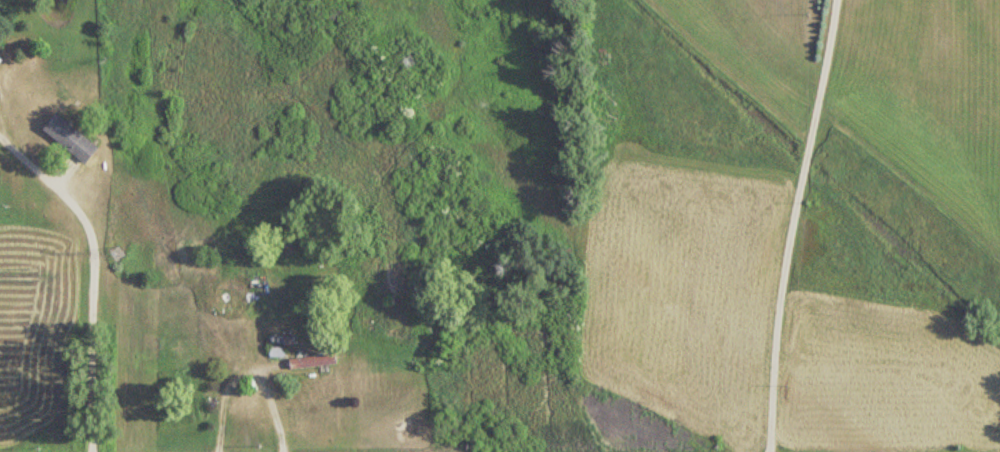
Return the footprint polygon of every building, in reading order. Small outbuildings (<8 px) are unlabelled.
[(86,166),(99,149),(56,115),(43,132),(86,166)] [(335,358),(291,358),(291,366),(335,366),(335,358)]
